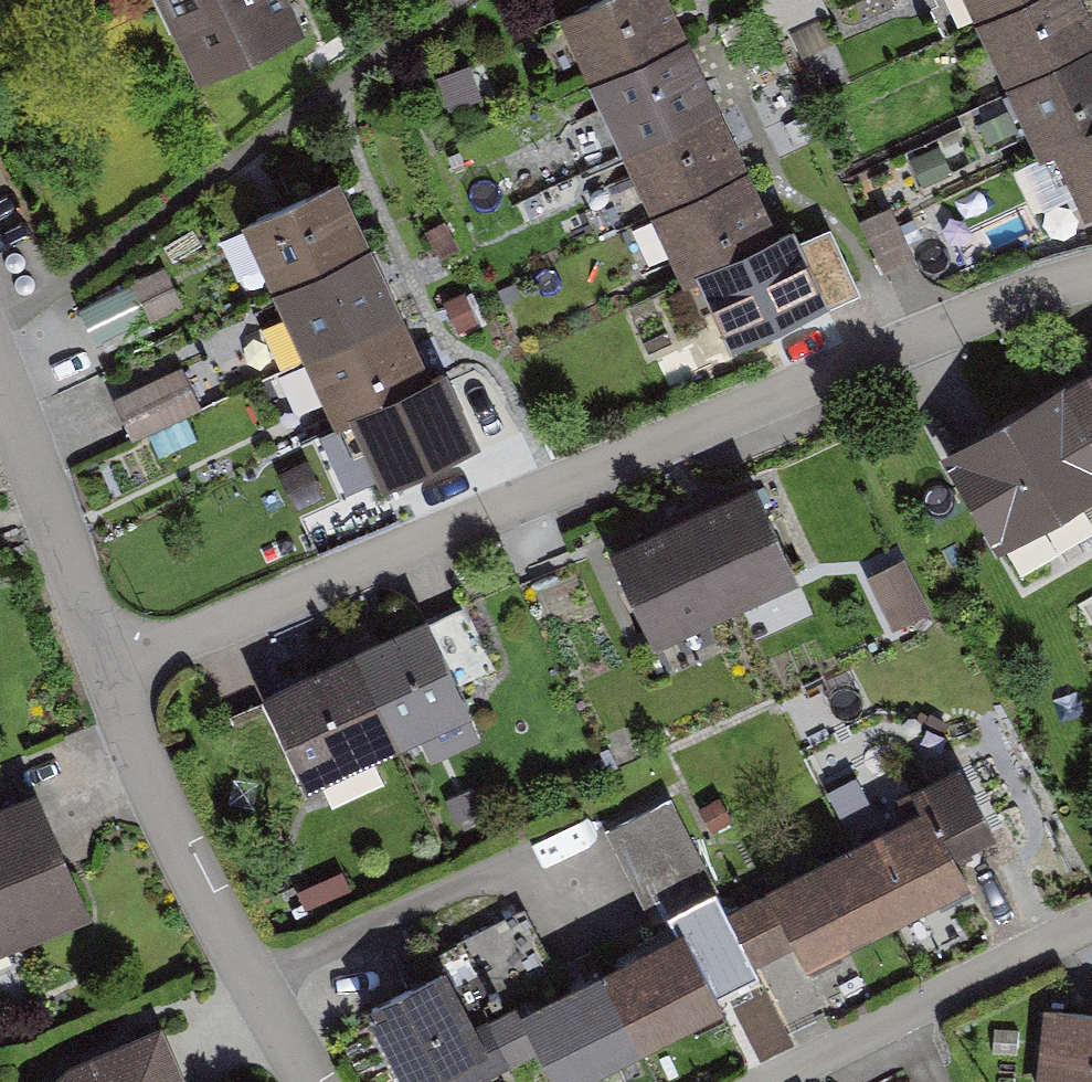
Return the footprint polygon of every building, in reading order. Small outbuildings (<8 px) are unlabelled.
[(287,0),(169,0),(209,83),(305,37),(287,0)] [(589,72),(687,27),(674,0),(568,0),(558,4),(589,72)] [(763,34),(826,14),(822,0),(752,0),(763,34)] [(976,13),(1004,0),(970,0),(976,13)] [(1091,42),(1091,13),(1086,0),(1004,0),(976,13),(1008,81),(1091,42)] [(620,139),(718,95),(687,27),(589,72),(620,139)] [(1039,149),(1054,142),(1091,125),(1091,42),(1008,81),(1039,149)] [(620,139),(651,207),(749,162),(718,95),(620,139)] [(1054,142),(1084,207),(1091,204),(1091,125),(1054,142)] [(697,268),(780,230),(749,162),(651,207),(683,275),(697,268)] [(241,212),(273,282),(371,237),(340,168),(241,212)] [(890,202),(858,217),(884,270),(916,255),(890,202)] [(830,221),(802,234),(827,289),(822,292),(827,304),(861,288),(830,221)] [(780,230),(697,268),(727,335),(822,292),(827,289),(802,234),(796,223),(780,230)] [(304,351),(403,306),(371,237),(273,282),(304,351)] [(171,271),(86,309),(101,341),(186,303),(171,271)] [(304,351),(336,420),(352,413),(434,376),(403,306),(304,351)] [(1065,372),(1091,417),(1091,356),(1065,372)] [(136,438),(209,407),(191,363),(118,394),(136,438)] [(434,376),(352,413),(381,479),(480,434),(450,369),(434,376)] [(939,444),(999,544),(1091,488),(1091,417),(1065,372),(1064,370),(939,444)] [(362,449),(288,469),(300,513),(374,493),(362,449)] [(756,475),(683,508),(727,604),(800,570),(756,475)] [(611,541),(655,637),(727,604),(683,508),(611,541)] [(355,641),(400,738),(471,706),(426,609),(355,641)] [(264,683),(309,780),(400,738),(355,641),(264,683)] [(957,848),(997,828),(960,756),(912,780),(921,798),(929,794),(957,848)] [(0,799),(0,949),(90,910),(35,784),(0,799)] [(604,828),(651,918),(717,884),(671,794),(604,828)] [(921,798),(847,836),(889,918),(972,875),(957,848),(929,794),(921,798)] [(796,941),(806,960),(889,918),(847,836),(764,879),(768,885),(796,941)] [(796,941),(768,885),(687,927),(716,983),(796,941)] [(474,929),(490,995),(550,981),(535,915),(474,929)] [(683,920),(601,962),(643,1044),(725,1002),(716,983),(687,927),(683,920)] [(408,1081),(414,1081),(449,1064),(490,1043),(478,1019),(445,956),(365,998),(408,1081)] [(559,1081),(569,1081),(643,1044),(601,962),(519,1004),(541,1047),(559,1081)] [(519,1004),(517,999),(478,1019),(490,1043),(449,1064),(458,1081),(474,1081),(541,1047),(519,1004)] [(1043,1007),(1038,1081),(1091,1081),(1091,1010),(1043,1007)] [(43,1081),(191,1081),(162,1016),(68,1056),(43,1081)]
